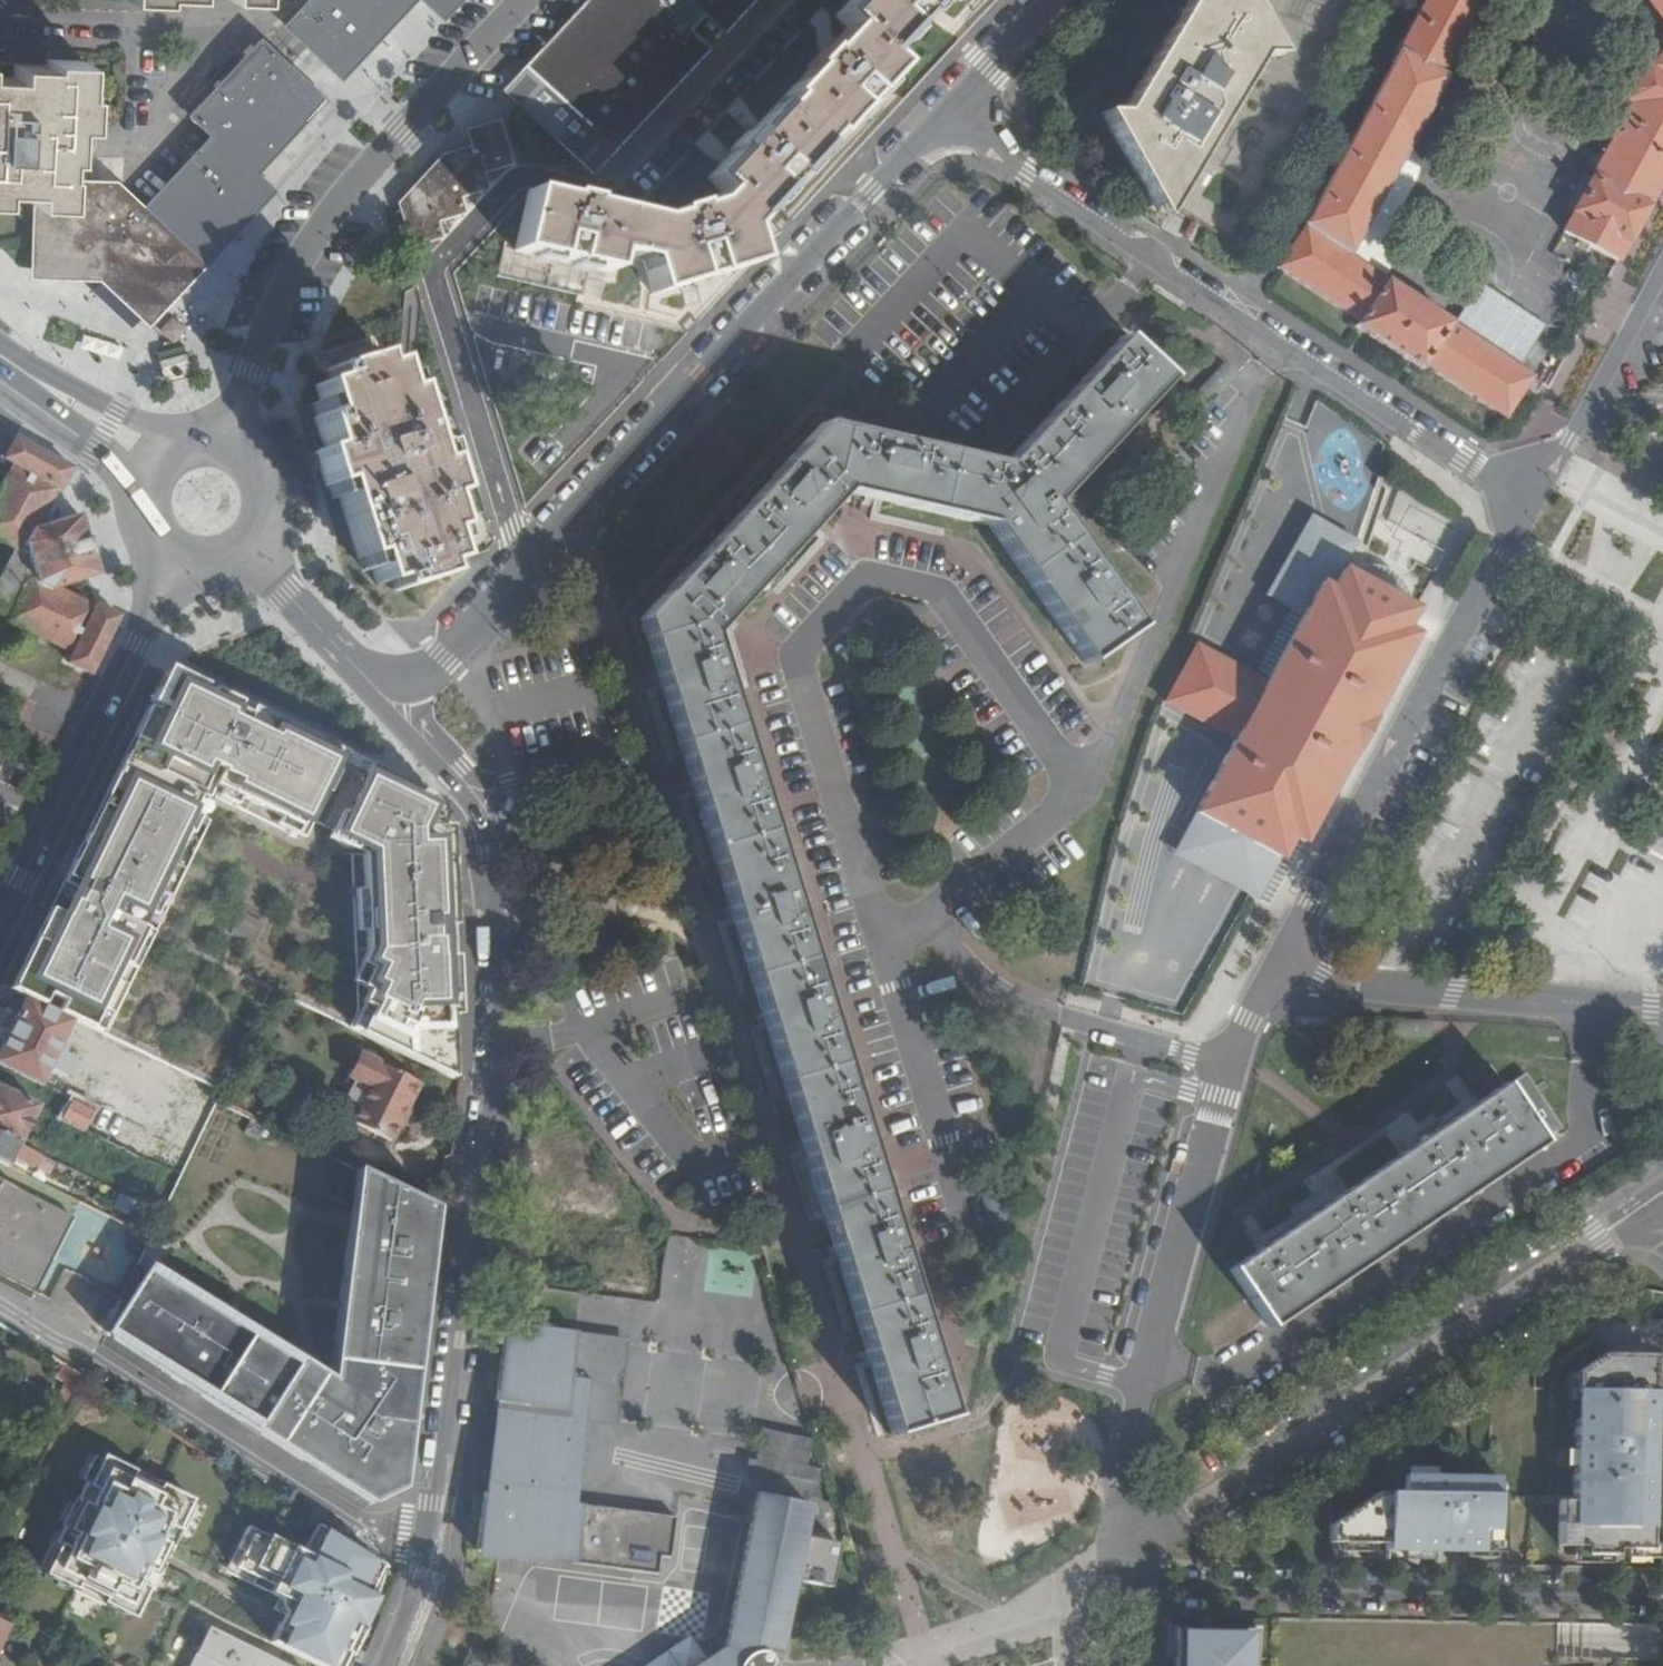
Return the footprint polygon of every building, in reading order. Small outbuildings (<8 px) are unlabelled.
[(300,14),(296,11),(288,20),(291,22),(286,27),(325,63),(342,45),(353,54),(403,0),(313,0),(300,14)] [(442,12),(453,0),(429,0),(442,12)] [(510,96),(540,123),(574,155),(690,30),(718,0),(624,0),(571,55),(557,43),(524,80),(510,96)] [(836,16),(849,28),(824,53),(821,52),(808,66),(810,68),(786,95),(783,92),(770,106),(773,109),(750,133),(748,132),(732,148),(735,150),(709,178),(722,189),(711,202),(692,208),(692,206),(672,211),(673,214),(653,219),(637,215),(602,208),(585,203),(585,201),(529,187),(514,251),(607,272),(611,255),(642,261),(651,293),(721,272),(753,264),(744,230),(819,150),(815,146),(826,136),(830,138),(895,68),(883,56),(935,0),(851,0),(836,16)] [(557,43),(571,55),(624,0),(599,0),(557,43)] [(690,30),(574,155),(571,158),(591,176),(600,167),(755,0),(718,0),(690,30)] [(629,179),(602,208),(637,215),(689,159),(709,178),(735,150),(732,148),(748,132),(750,133),(773,109),(770,106),(783,92),(766,76),(790,50),(808,66),(821,52),(824,53),(849,28),(836,16),(851,0),(796,0),(629,179)] [(1168,208),(1268,40),(1245,0),(1187,0),(1109,129),(1151,205),(1160,203),(1168,208)] [(1395,51),(1399,53),(1324,196),(1278,262),(1358,317),(1356,322),(1423,367),(1427,362),(1506,416),(1522,393),(1535,373),(1358,254),(1350,248),(1382,190),(1446,75),(1442,72),(1483,0),(1422,0),(1395,51)] [(1662,19),(1662,0),(1648,0),(1662,19)] [(146,208),(200,256),(221,234),(212,225),(258,176),(249,167),(317,95),(260,41),(189,115),(197,123),(196,126),(207,136),(210,134),(212,137),(146,208)] [(1653,61),(1649,59),(1640,61),(1624,87),(1628,97),(1634,102),(1623,119),(1617,117),(1609,129),(1616,134),(1562,228),(1618,259),(1662,178),(1662,43),(1653,61)] [(30,192),(29,204),(38,205),(61,205),(63,173),(64,160),(71,160),(72,129),(86,129),(87,92),(82,92),(83,60),(45,57),(45,64),(14,63),(13,76),(0,76),(0,190),(30,192)] [(427,196),(398,206),(410,246),(441,237),(437,221),(465,212),(461,196),(485,189),(481,172),(510,164),(498,122),(479,128),(469,132),(474,148),(447,155),(453,170),(423,180),(427,196)] [(98,266),(106,273),(97,282),(140,320),(148,311),(200,256),(146,208),(124,189),(121,185),(66,185),(66,173),(63,173),(61,205),(38,205),(35,277),(66,277),(68,264),(98,266)] [(1390,195),(1382,190),(1350,248),(1358,254),(1390,195)] [(1002,465),(930,448),(887,502),(987,524),(1083,663),(1136,627),(1050,504),(1166,380),(1121,338),(1002,465)] [(391,591),(432,578),(429,569),(460,559),(441,498),(452,495),(442,460),(430,464),(407,391),(396,394),(388,367),(375,371),(369,353),(324,367),(328,382),(315,387),(324,415),(315,418),(324,449),(313,452),(324,487),(334,484),(358,559),(367,556),(376,585),(388,582),(391,591)] [(930,448),(822,424),(760,491),(805,533),(843,491),(887,502),(930,448)] [(18,631),(17,634),(61,656),(56,665),(79,677),(108,618),(85,606),(84,609),(45,591),(87,575),(70,517),(59,520),(51,491),(63,469),(6,438),(0,449),(0,465),(2,466),(0,470),(0,548),(4,550),(0,559),(0,621),(18,631)] [(805,533),(760,491),(640,619),(709,844),(786,881),(709,634),(805,533)] [(1297,886),(1422,649),(1402,638),(1415,612),(1345,575),(1331,601),(1314,591),(1267,679),(1194,640),(1162,701),(1233,738),(1185,827),(1297,886)] [(97,1015),(182,805),(279,848),(339,743),(151,657),(0,969),(0,972),(97,1015)] [(440,805),(343,756),(297,847),(313,850),(322,1034),(448,1096),(440,805)] [(709,844),(724,893),(799,926),(786,881),(709,844)] [(799,926),(724,893),(892,1434),(951,1416),(799,926)] [(23,998),(12,1022),(0,1046),(0,1064),(39,1083),(48,1064),(67,1073),(75,1056),(57,1047),(70,1021),(23,998)] [(400,1148),(426,1090),(371,1065),(360,1089),(377,1096),(361,1131),(400,1148)] [(1251,1247),(1230,1260),(1266,1314),(1548,1132),(1512,1078),(1475,1102),(1251,1247)] [(20,1143),(40,1106),(0,1087),(0,1133),(20,1143)] [(93,1110),(85,1105),(71,1098),(62,1118),(84,1129),(93,1110)] [(10,1164),(15,1155),(39,1167),(45,1155),(20,1143),(0,1133),(0,1159),(10,1164)] [(430,1192),(346,1158),(323,1357),(129,1256),(78,1330),(369,1485),(395,1475),(430,1192)] [(38,1293),(75,1219),(0,1182),(0,1274),(38,1293)] [(468,1549),(651,1571),(653,1554),(664,1555),(669,1515),(568,1501),(571,1481),(579,1421),(611,1425),(623,1338),(571,1332),(500,1322),(489,1400),(477,1491),(468,1549)] [(1648,1546),(1652,1352),(1600,1352),(1572,1372),(1571,1496),(1557,1497),(1558,1541),(1583,1541),(1584,1550),(1612,1552),(1613,1545),(1648,1546)] [(759,1453),(806,1464),(812,1440),(765,1429),(759,1453)] [(58,1543),(44,1572),(75,1587),(78,1582),(106,1595),(103,1601),(134,1616),(149,1587),(152,1588),(160,1572),(155,1569),(168,1542),(173,1545),(181,1529),(178,1527),(192,1498),(161,1483),(158,1488),(130,1474),(133,1469),(102,1454),(88,1483),(84,1481),(76,1498),(82,1500),(69,1527),(64,1525),(55,1541),(58,1543)] [(1501,1544),(1501,1478),(1468,1478),(1466,1472),(1402,1473),(1402,1490),(1378,1489),(1330,1522),(1331,1538),(1386,1539),(1387,1547),(1465,1548),(1465,1545),(1501,1544)] [(810,1503),(757,1493),(725,1648),(697,1665),(776,1665),(810,1503)] [(271,1641),(322,1665),(343,1665),(360,1625),(363,1627),(374,1596),(366,1592),(380,1563),(324,1528),(310,1555),(294,1548),(289,1550),(287,1545),(248,1525),(237,1546),(243,1550),(235,1566),(272,1584),(269,1590),(280,1596),(275,1607),(286,1612),(271,1641)] [(6,1608),(11,1598),(0,1592),(0,1605),(6,1608)] [(211,1627),(190,1665),(290,1665),(211,1627)] [(1253,1627),(1172,1627),(1172,1665),(1252,1665),(1253,1627)]
